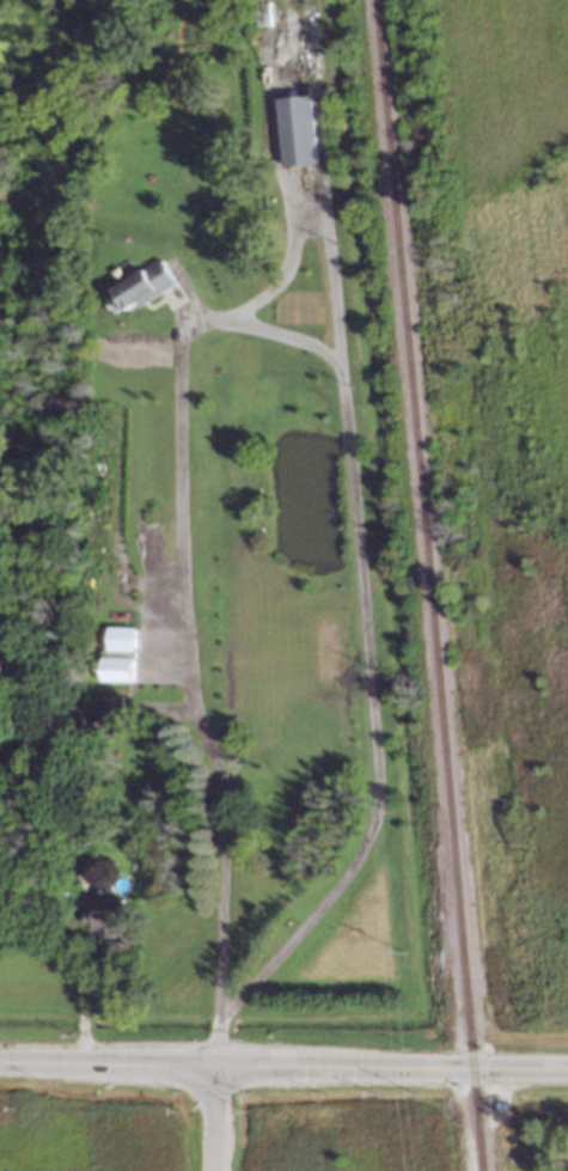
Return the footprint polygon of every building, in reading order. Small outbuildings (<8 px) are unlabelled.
[(284,166),(319,163),(313,95),(279,98),(284,166)] [(177,283),(161,293),(141,306),(140,306),(127,312),(124,309),(114,315),(108,299),(115,295),(112,291),(163,261),(177,283)] [(135,628),(133,682),(102,681),(103,655),(100,655),(100,649),(108,649),(109,627),(135,628)] [(123,696),(121,734),(96,733),(98,695),(123,696)] [(123,898),(122,932),(112,931),(112,938),(98,938),(99,931),(90,931),(90,923),(85,923),(84,923),(84,914),(91,914),(91,910),(86,910),(87,897),(123,898)]
